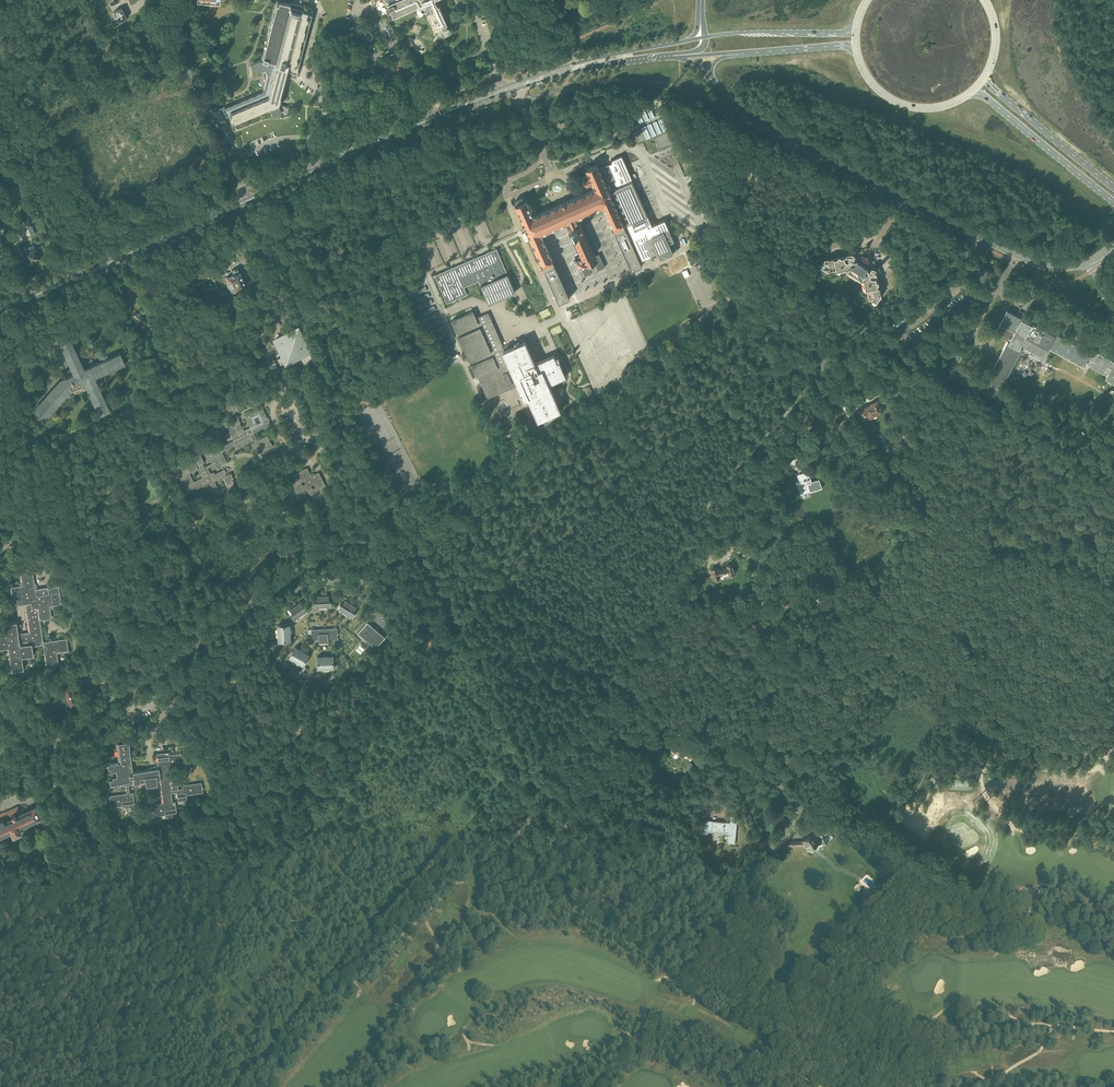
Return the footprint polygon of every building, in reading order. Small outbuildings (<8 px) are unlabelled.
[(386,5),(388,5),(389,6),(386,7),(386,8),(387,9),(387,11),(389,13),(391,12),(394,18),(418,7),(419,9),(422,8),(426,6),(428,10),(426,11),(436,34),(437,33),(439,36),(442,35),(443,36),(445,35),(447,34),(448,34),(449,33),(451,32),(449,28),(449,27),(448,28),(447,24),(448,24),(439,5),(438,5),(436,1),(436,0),(384,0),(386,5)] [(264,92),(224,109),(227,117),(230,116),(232,121),(233,121),(235,124),(270,110),(270,111),(273,117),(281,114),(282,113),(279,107),(279,106),(280,105),(281,100),(288,73),(289,72),(289,71),(291,72),(291,71),(294,72),(296,68),(298,69),(312,15),(308,14),(309,13),(305,12),(304,11),(305,7),(303,7),(291,3),(291,5),(288,5),(284,3),(283,7),(280,6),(277,5),(264,58),(264,60),(260,59),(252,63),(252,70),(261,72),(266,70),(267,70),(269,75),(268,75),(265,88),(264,92)] [(114,12),(119,22),(127,18),(122,8),(114,12)] [(517,204),(515,205),(525,227),(526,229),(524,229),(525,232),(522,234),(525,241),(531,239),(545,270),(559,303),(570,298),(562,279),(552,255),(552,254),(551,254),(543,235),(544,235),(543,234),(570,222),(571,223),(572,222),(573,224),(570,226),(571,229),(573,234),(575,237),(574,238),(575,238),(577,242),(576,242),(576,243),(577,242),(579,246),(578,246),(578,247),(579,246),(581,250),(580,251),(581,251),(582,254),(582,255),(583,255),(584,259),(579,262),(577,262),(576,260),(574,261),(577,269),(579,268),(580,271),(582,270),(585,276),(592,273),(593,272),(594,274),(597,273),(597,271),(598,270),(605,267),(599,253),(594,256),(594,254),(595,254),(595,253),(594,254),(592,250),(593,250),(593,249),(592,249),(591,246),(591,245),(590,245),(589,241),(589,240),(588,241),(587,237),(587,236),(586,237),(585,233),(586,232),(585,232),(584,232),(583,229),(581,224),(580,223),(584,221),(588,220),(606,212),(614,230),(632,270),(642,265),(639,259),(642,257),(643,259),(658,252),(661,258),(678,250),(674,241),(675,241),(665,220),(652,226),(637,191),(638,190),(634,181),(632,182),(632,181),(633,181),(622,156),(611,161),(612,163),(599,169),(597,164),(586,169),(590,177),(584,180),(583,181),(584,183),(585,184),(590,182),(591,183),(592,183),(595,189),(565,203),(534,217),(526,200),(524,201),(522,197),(516,200),(517,204)] [(714,222),(710,211),(703,214),(707,225),(713,222),(714,222)] [(486,237),(490,235),(482,214),(477,216),(486,237)] [(473,225),(468,227),(478,249),(482,247),(473,225)] [(472,251),(477,249),(467,227),(462,229),(472,251)] [(0,233),(0,234),(6,247),(14,243),(8,229),(0,233)] [(456,232),(452,234),(461,256),(466,255),(456,232)] [(446,236),(455,258),(460,256),(450,234),(446,236)] [(827,249),(846,245),(849,240),(845,238),(826,242),(827,249)] [(439,239),(434,241),(444,263),(449,261),(439,239)] [(432,269),(420,241),(416,243),(428,270),(432,269)] [(434,241),(429,243),(439,266),(443,264),(434,241)] [(25,242),(22,243),(23,247),(30,262),(31,262),(32,262),(33,262),(34,260),(40,258),(42,256),(40,251),(37,252),(36,248),(35,248),(34,244),(27,247),(27,246),(25,242)] [(479,281),(488,303),(515,292),(514,290),(497,249),(485,254),(483,255),(435,275),(447,303),(467,295),(464,287),(479,281)] [(876,303),(881,296),(875,269),(873,267),(871,268),(870,269),(853,259),(854,257),(854,255),(852,254),(825,259),(820,267),(827,271),(836,270),(836,271),(846,269),(846,271),(862,281),(863,280),(865,290),(867,290),(869,299),(876,303)] [(886,271),(890,289),(897,288),(893,269),(888,266),(886,271)] [(981,273),(977,280),(986,285),(993,272),(982,266),(979,272),(981,273)] [(231,275),(227,277),(229,281),(228,281),(228,284),(229,286),(231,287),(233,291),(237,289),(238,291),(239,290),(240,291),(244,290),(243,287),(245,286),(239,272),(237,268),(232,270),(233,273),(231,274),(231,275)] [(951,374),(1007,403),(1011,396),(999,389),(999,388),(1001,389),(1002,388),(1023,348),(1031,353),(1030,354),(1042,360),(1044,356),(1046,352),(1048,349),(1051,350),(1053,346),(1087,364),(1087,363),(1091,365),(1091,366),(1104,373),(1108,366),(1111,368),(1106,378),(1113,383),(1113,360),(1094,350),(1092,354),(1008,310),(1001,324),(1005,326),(999,336),(1008,341),(987,382),(989,383),(988,384),(957,368),(956,369),(954,368),(951,374)] [(141,321),(145,320),(141,311),(137,313),(133,315),(137,323),(139,322),(140,323),(141,322),(141,321)] [(460,336),(459,337),(470,361),(471,361),(473,364),(471,365),(477,378),(478,377),(488,399),(518,385),(524,400),(528,399),(538,421),(561,411),(549,385),(566,377),(559,362),(560,362),(558,357),(555,358),(554,355),(535,363),(524,337),(514,342),(515,345),(505,350),(488,313),(476,318),(473,311),(451,321),(457,333),(459,332),(460,336)] [(278,359),(281,366),(301,357),(305,367),(316,362),(301,329),(294,332),(294,334),(292,335),(291,333),(277,340),(285,356),(278,359)] [(60,344),(74,374),(61,380),(36,408),(36,407),(34,410),(45,419),(70,390),(71,391),(83,386),(86,385),(99,415),(109,410),(94,377),(124,364),(120,354),(84,370),(70,340),(60,344)] [(956,349),(947,365),(953,368),(961,352),(956,349)] [(276,378),(287,372),(288,372),(285,366),(279,369),(273,357),(267,360),(276,378)] [(584,388),(591,403),(596,400),(590,386),(584,388)] [(226,405),(230,414),(235,412),(235,411),(237,410),(237,411),(242,409),(237,400),(233,402),(233,403),(231,404),(231,403),(226,405)] [(881,411),(879,405),(881,404),(879,400),(871,404),(872,405),(859,410),(863,419),(868,417),(869,417),(876,414),(876,413),(881,411)] [(189,463),(189,465),(186,467),(186,468),(182,470),(183,473),(182,474),(183,476),(180,477),(188,493),(199,487),(197,483),(199,482),(204,493),(214,487),(215,489),(212,491),(217,502),(234,493),(232,490),(235,488),(233,483),(234,483),(232,479),(233,478),(231,473),(226,475),(225,473),(226,473),(224,469),(215,474),(214,472),(210,473),(208,468),(213,466),(214,468),(220,465),(219,465),(221,464),(222,464),(227,462),(222,452),(234,446),(236,448),(254,440),(254,441),(251,443),(253,447),(254,447),(255,449),(254,449),(257,454),(264,451),(263,450),(265,449),(266,450),(273,446),(271,441),(270,442),(269,440),(269,439),(267,435),(257,440),(253,433),(271,425),(262,407),(257,409),(257,410),(255,411),(255,410),(244,416),(250,427),(244,430),(242,426),(241,426),(240,423),(240,422),(238,418),(225,424),(233,440),(225,444),(224,442),(205,452),(207,456),(209,456),(210,457),(209,458),(212,463),(204,467),(203,463),(204,462),(200,453),(194,456),(197,461),(195,462),(194,461),(189,463)] [(327,503),(328,502),(325,495),(326,494),(323,487),(326,486),(319,472),(314,474),(314,473),(312,472),(310,473),(307,467),(294,474),(294,475),(293,476),(295,479),(288,482),(289,483),(282,487),(283,488),(279,490),(282,498),(287,496),(287,497),(295,493),(294,491),(296,490),(297,493),(305,489),(309,491),(312,498),(315,497),(316,499),(315,499),(318,507),(320,507),(321,511),(329,507),(327,503)] [(167,478),(169,477),(166,469),(160,472),(164,479),(167,478)] [(803,481),(797,482),(800,494),(809,491),(810,492),(822,488),(819,479),(811,482),(808,471),(800,474),(803,481)] [(299,524),(306,520),(303,512),(295,516),(299,524)] [(731,538),(726,543),(730,546),(734,550),(738,545),(731,538)] [(712,570),(710,571),(712,577),(714,577),(715,579),(720,578),(719,575),(729,572),(730,575),(734,574),(732,566),(732,564),(731,564),(727,565),(727,567),(720,570),(719,567),(717,568),(717,567),(712,569),(712,570)] [(25,603),(29,632),(18,634),(16,622),(4,624),(6,635),(0,636),(0,649),(8,648),(12,671),(23,669),(22,657),(33,656),(32,646),(43,645),(46,666),(58,664),(57,652),(68,650),(67,638),(43,642),(40,619),(51,617),(50,606),(61,604),(59,586),(50,587),(50,589),(48,589),(48,587),(35,589),(33,572),(21,574),(22,585),(11,587),(13,599),(17,599),(18,604),(25,603)] [(314,602),(315,607),(332,606),(332,601),(329,601),(329,595),(323,595),(320,595),(320,598),(316,598),(316,602),(314,602)] [(354,612),(357,607),(357,606),(346,600),(343,605),(341,604),(338,609),(353,617),(356,613),(354,612)] [(291,615),(295,620),(309,610),(305,605),(304,607),(301,604),(298,606),(297,604),(289,609),(293,614),(291,615)] [(368,622),(364,626),(358,633),(376,648),(385,637),(368,622)] [(291,641),(290,625),(278,625),(278,641),(291,641)] [(338,639),(337,628),(311,629),(311,634),(312,640),(319,640),(319,643),(328,643),(328,640),(338,639)] [(103,637),(108,646),(114,643),(113,640),(119,637),(115,630),(103,637)] [(366,648),(361,644),(356,650),(361,654),(366,648)] [(296,646),(289,657),(303,665),(310,654),(296,646)] [(317,656),(318,668),(318,669),(334,668),(334,655),(317,656)] [(62,694),(66,701),(67,703),(69,702),(70,706),(77,703),(70,686),(63,689),(65,693),(62,694)] [(135,810),(135,807),(133,793),(130,793),(128,784),(145,782),(146,786),(157,785),(157,781),(160,780),(163,803),(152,805),(153,817),(168,815),(169,817),(177,816),(175,802),(172,802),(171,793),(177,792),(178,801),(187,800),(186,795),(203,793),(202,789),(203,789),(202,786),(201,783),(182,785),(183,789),(178,789),(176,774),(172,775),(171,767),(182,765),(181,753),(165,755),(165,753),(157,754),(158,768),(156,768),(155,766),(148,769),(133,771),(129,742),(117,743),(119,761),(107,763),(108,769),(111,769),(111,771),(116,771),(117,777),(112,778),(112,780),(110,780),(110,787),(126,785),(127,793),(109,796),(111,808),(126,806),(126,808),(130,808),(131,811),(135,810)] [(677,758),(679,755),(683,757),(684,754),(692,759),(696,753),(689,749),(681,745),(680,747),(674,743),(670,749),(675,752),(673,756),(677,758)] [(690,762),(686,769),(688,770),(691,772),(695,764),(693,763),(690,762)] [(21,832),(21,831),(28,828),(29,830),(39,826),(38,823),(45,820),(43,817),(44,816),(39,806),(37,807),(36,806),(20,813),(17,807),(5,813),(5,812),(0,814),(0,837),(11,831),(13,835),(21,832)] [(704,820),(702,833),(703,833),(707,834),(708,829),(729,831),(728,842),(735,843),(737,823),(739,823),(739,821),(741,821),(741,818),(741,817),(738,816),(731,816),(730,822),(705,820),(704,819),(704,820)] [(802,841),(793,841),(793,847),(798,847),(799,847),(806,847),(808,850),(809,849),(810,850),(812,851),(819,846),(820,844),(819,843),(820,842),(817,838),(822,827),(818,825),(814,832),(802,841)] [(881,889),(877,885),(867,895),(871,899),(881,889)]
